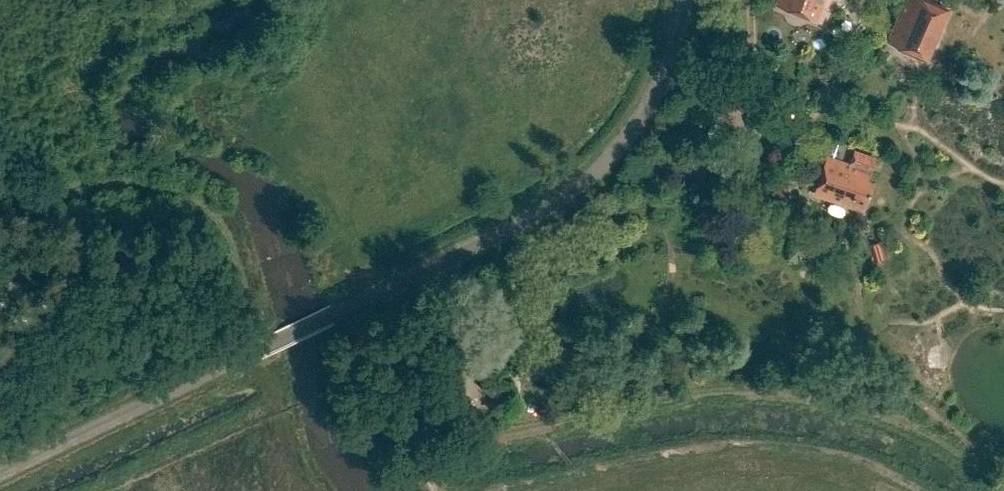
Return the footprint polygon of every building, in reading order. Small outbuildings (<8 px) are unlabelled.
[(777,7),(822,23),(831,2),(832,0),(780,0),(777,7)] [(888,41),(929,60),(952,13),(925,0),(908,0),(888,41)] [(850,164),(829,156),(816,193),(864,210),(874,182),(869,180),(877,158),(855,150),(850,164)] [(881,242),(868,246),(873,262),(886,258),(881,242)]
